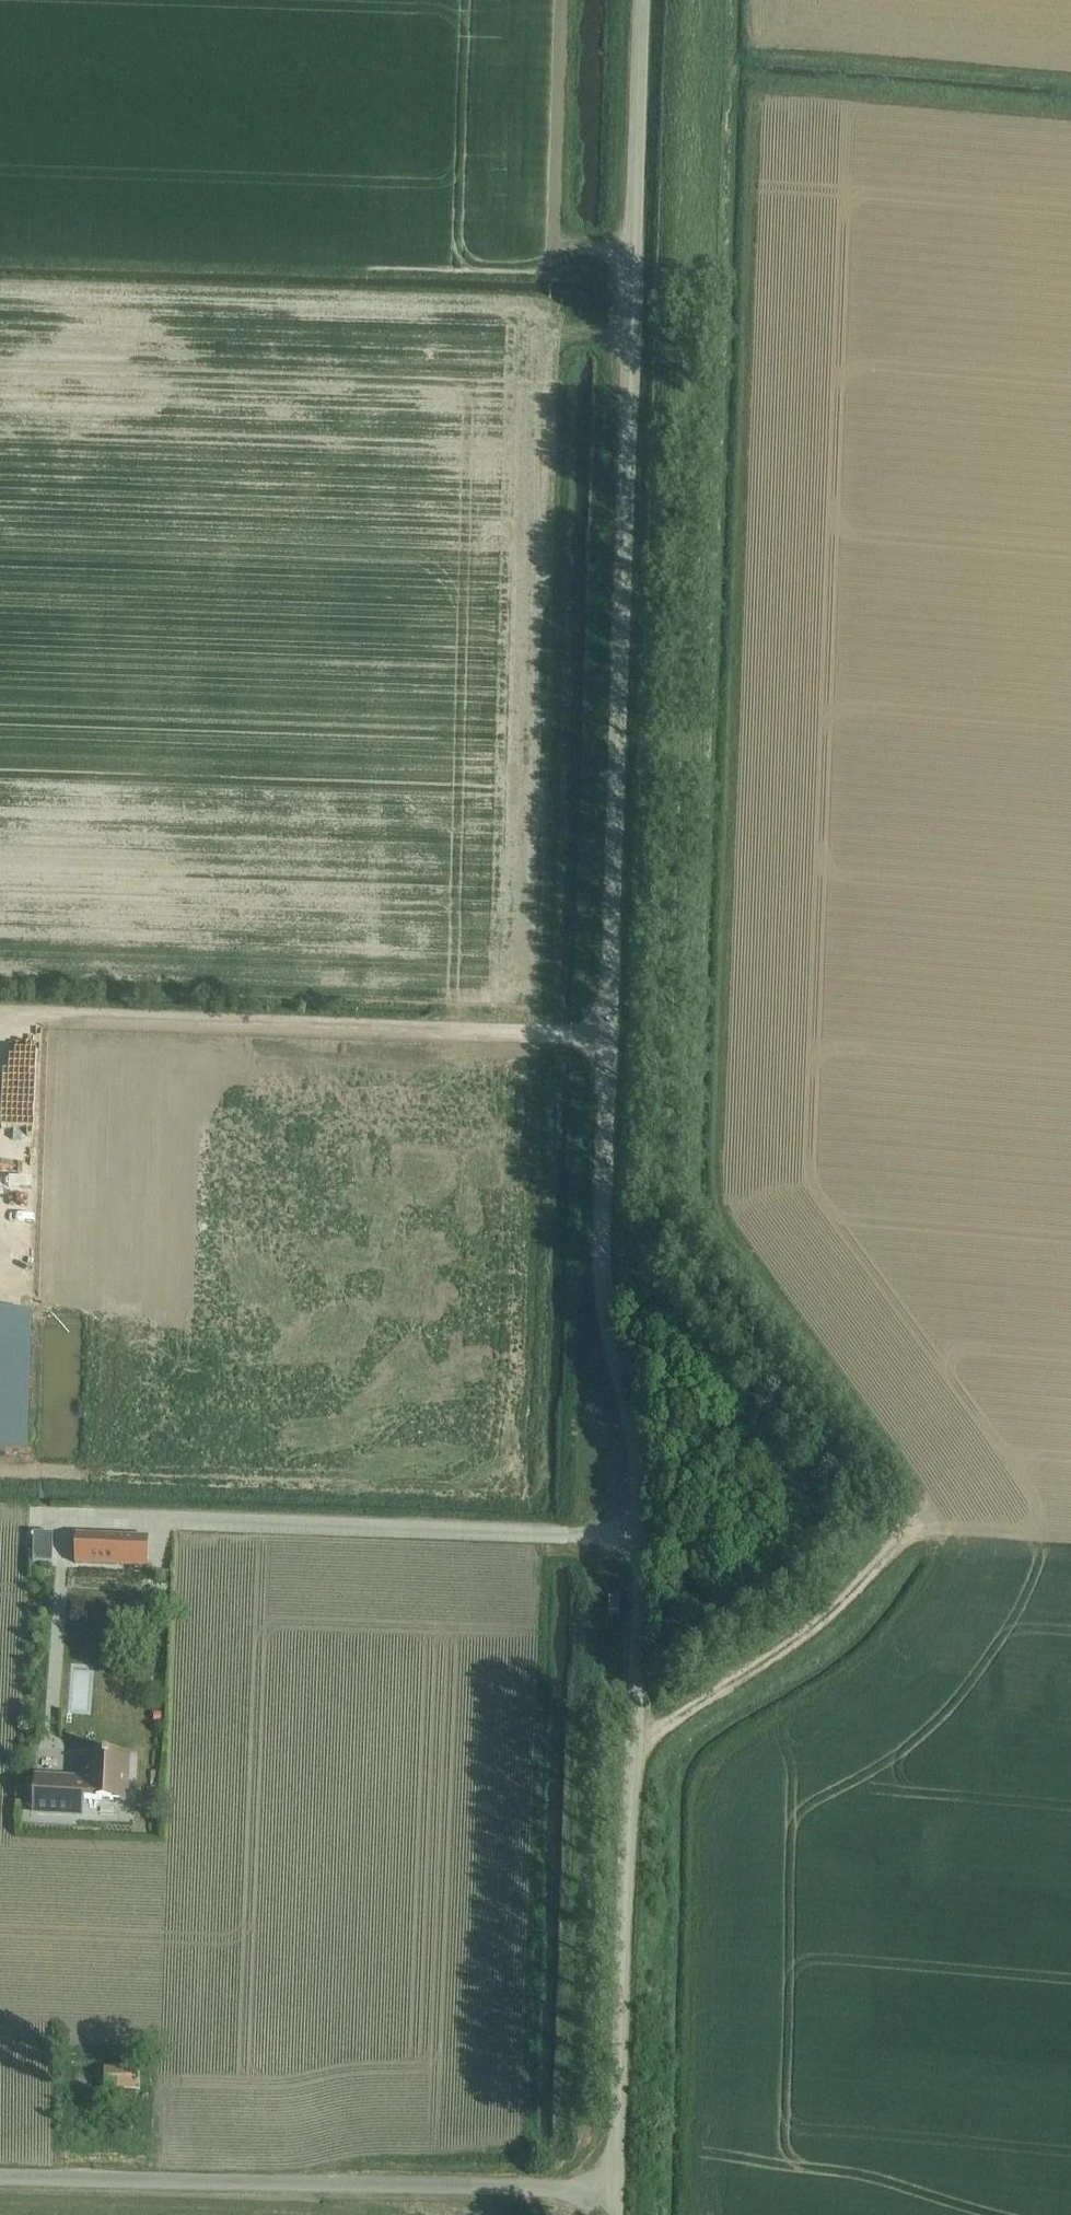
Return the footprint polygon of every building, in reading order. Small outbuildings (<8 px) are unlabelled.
[(28,1453),(30,1382),(33,1314),(5,1313),(0,1313),(0,1452),(28,1453)] [(34,1547),(33,1562),(42,1563),(53,1563),(54,1539),(54,1534),(44,1534),(35,1533),(34,1547)] [(76,1548),(76,1564),(119,1565),(119,1553),(120,1537),(97,1536),(77,1535),(76,1548)] [(32,1786),(31,1809),(35,1809),(35,1813),(75,1815),(75,1806),(75,1799),(84,1799),(102,1800),(126,1801),(127,1779),(128,1757),(109,1756),(105,1755),(105,1756),(86,1755),(85,1772),(85,1785),(77,1785),(56,1783),(36,1782),(36,1783),(36,1786),(32,1786)] [(91,2073),(76,2073),(76,2087),(105,2086),(106,2092),(140,2091),(140,2069),(140,2060),(127,2060),(122,2060),(122,2069),(91,2070),(91,2073)]
